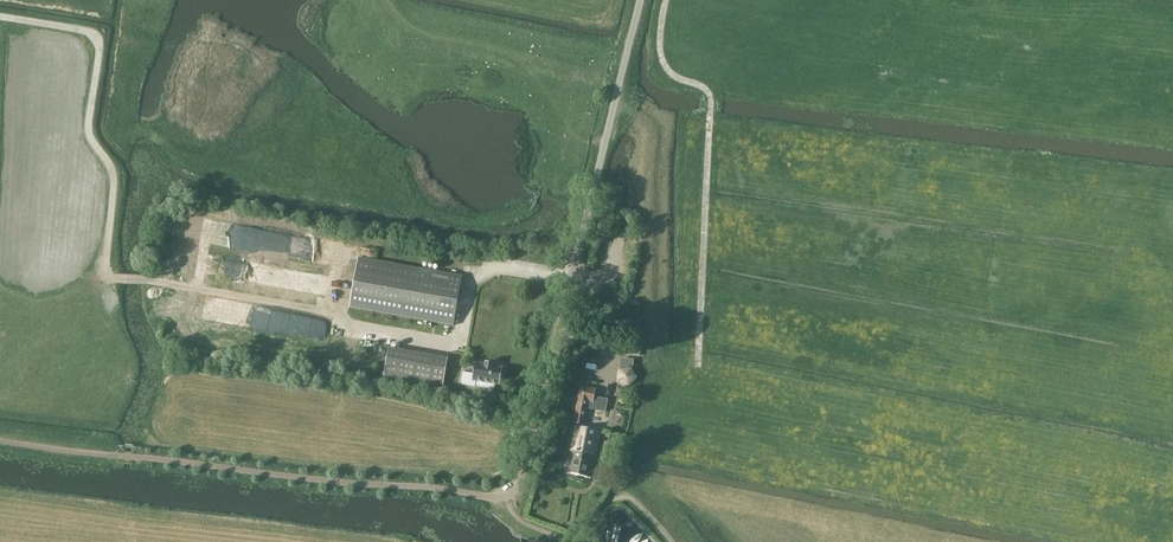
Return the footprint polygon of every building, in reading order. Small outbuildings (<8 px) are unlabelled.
[(350,307),(454,326),(463,276),(359,257),(350,307)] [(443,386),(448,358),(389,348),(384,376),(443,386)] [(461,385),(493,390),(493,385),(499,386),(502,369),(476,364),(474,376),(462,374),(461,385)] [(631,386),(636,380),(637,376),(633,369),(630,367),(621,368),(620,369),(618,371),(616,380),(618,384),(628,387),(631,386)] [(578,427),(577,426),(567,474),(591,478),(600,431),(581,427),(582,425),(584,425),(589,402),(593,402),(596,389),(581,386),(574,423),(579,424),(578,427)]
